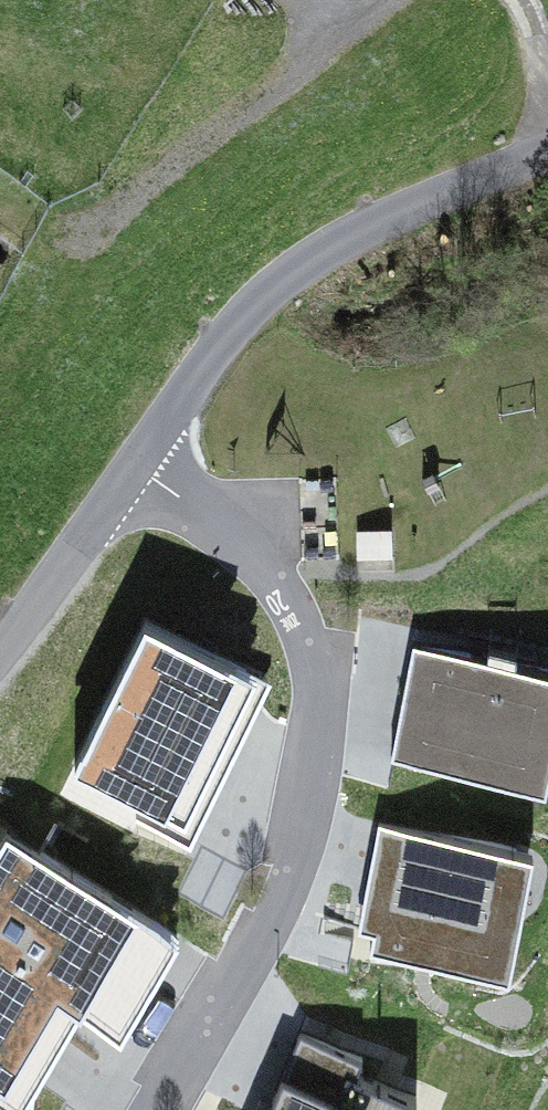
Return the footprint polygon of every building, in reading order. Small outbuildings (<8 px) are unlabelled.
[(259,695),(147,641),(80,779),(192,833),(259,695)] [(418,658),(395,760),(541,793),(547,760),(547,687),(418,658)] [(530,869),(382,837),(362,932),(380,936),(376,956),(506,984),(530,869)] [(16,1109),(19,1109),(79,1016),(118,1041),(172,955),(9,852),(0,866),(0,1100),(16,1109)] [(302,1049),(277,1109),(397,1109),(350,1091),(358,1071),(302,1049)]
